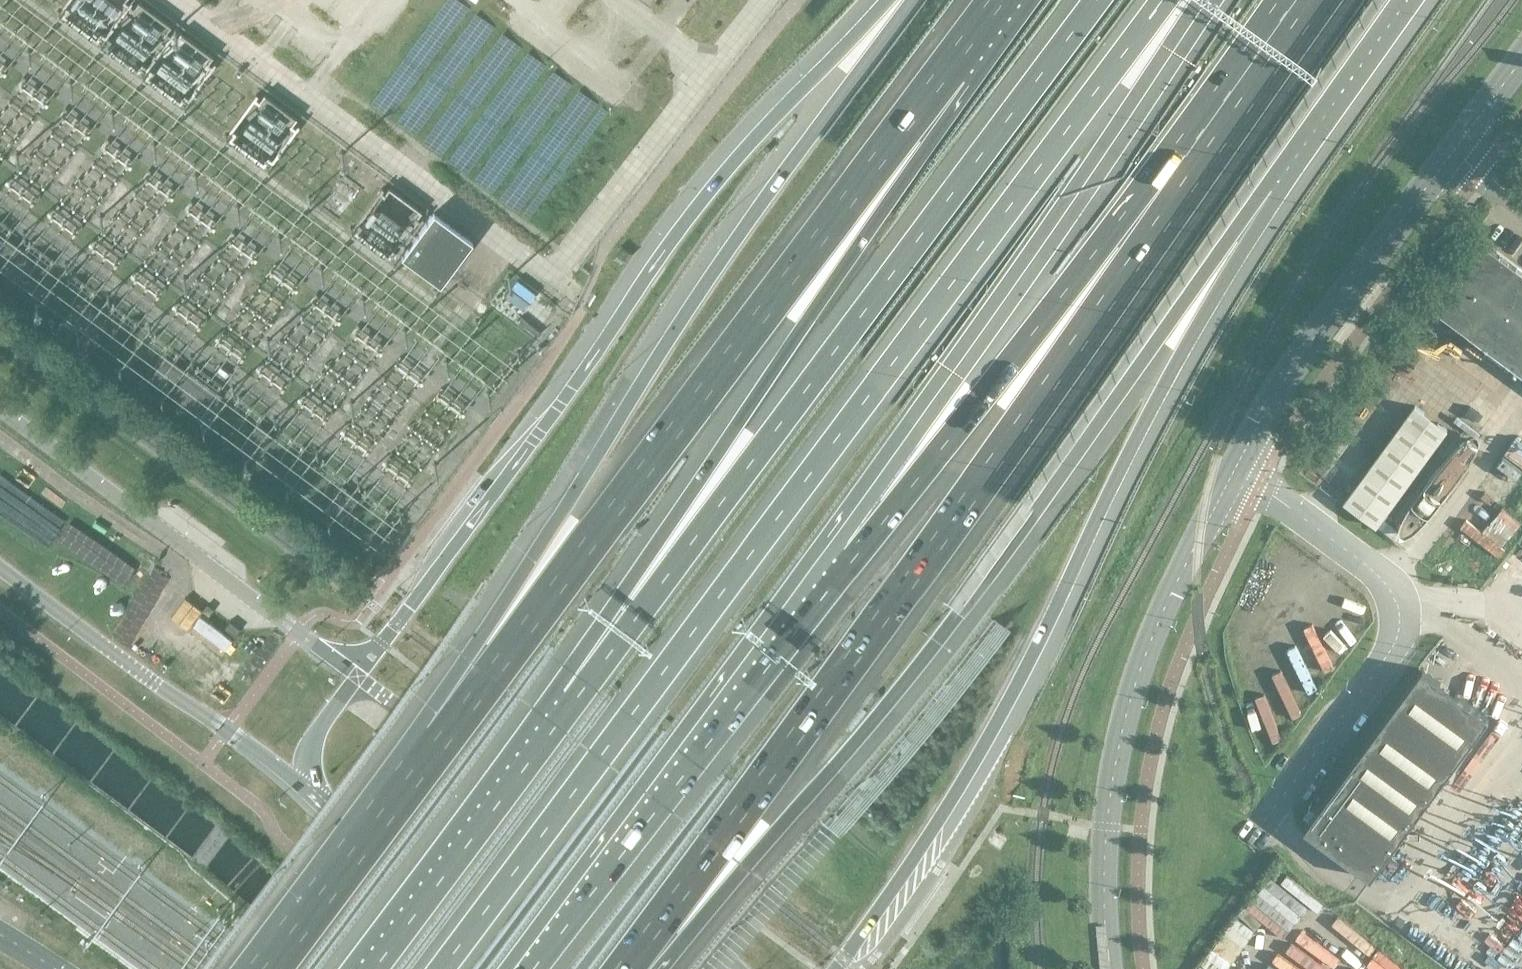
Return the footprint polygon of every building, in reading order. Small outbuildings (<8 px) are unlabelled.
[(223,51),(147,0),(69,0),(61,13),(190,99),(223,51)] [(287,138),(302,121),(264,89),(249,106),(255,112),(246,123),(244,120),(240,125),(261,143),(255,149),(268,159),(286,137),(287,138)] [(435,123),(425,137),(452,157),(465,162),(471,172),(510,201),(499,184),(503,185),(507,174),(513,165),(506,154),(515,161),(517,158),(528,143),(521,131),(523,128),(514,125),(509,138),(499,144),(496,139),(485,166),(475,172),(458,146),(470,138),(479,142),(482,134),(489,130),(463,120),(452,112),(435,123)] [(1516,158),(1512,163),(1517,167),(1521,162),(1516,158)] [(385,185),(369,221),(406,239),(423,203),(385,185)] [(451,270),(471,244),(433,215),(400,259),(439,287),(451,270)] [(1,232),(0,233),(0,266),(20,281),(37,258),(1,232)] [(1484,240),(1456,277),(1434,307),(1521,372),(1521,268),(1488,243),(1484,240)] [(92,335),(109,312),(91,299),(74,322),(92,335)] [(167,391),(185,368),(166,355),(150,378),(167,391)] [(223,394),(188,369),(170,393),(205,419),(223,394)] [(1377,526),(1448,429),(1415,405),(1344,502),(1377,526)] [(259,459),(276,436),(258,423),(241,446),(259,459)] [(343,521),(360,498),(342,485),(325,508),(343,521)] [(213,608),(207,604),(203,610),(209,614),(213,608)] [(240,629),(229,621),(224,628),(234,636),(240,629)] [(1371,878),(1490,717),(1456,692),(1423,668),(1315,815),(1308,824),(1305,828),(1348,860),(1360,869),(1371,878)] [(1001,846),(1007,836),(995,829),(994,830),(991,835),(989,839),(1001,846)]
